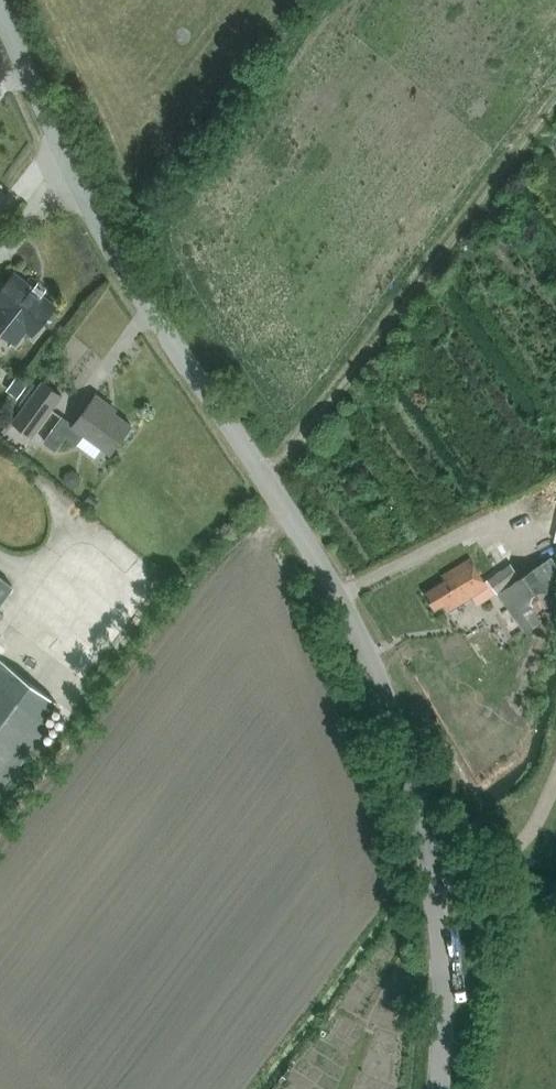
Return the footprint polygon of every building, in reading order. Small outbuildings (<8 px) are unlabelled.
[(27,329),(33,333),(55,305),(15,273),(0,292),(0,330),(16,343),(27,329)] [(6,390),(18,398),(27,384),(16,376),(6,390)] [(12,421),(33,436),(63,396),(42,380),(41,382),(12,421)] [(133,423),(108,405),(110,403),(97,393),(74,424),(63,416),(46,440),(57,448),(68,434),(79,443),(88,431),(113,450),(133,423)] [(84,501),(93,508),(100,499),(91,492),(84,501)] [(550,589),(555,585),(555,560),(553,555),(520,577),(511,562),(495,572),(485,554),(474,561),(471,556),(443,574),(446,579),(426,592),(435,608),(443,603),(448,610),(489,585),(494,595),(499,592),(526,632),(542,621),(538,614),(555,602),(550,589)] [(0,576),(0,602),(12,585),(0,576)] [(0,658),(0,790),(50,724),(43,718),(56,700),(0,658)]
